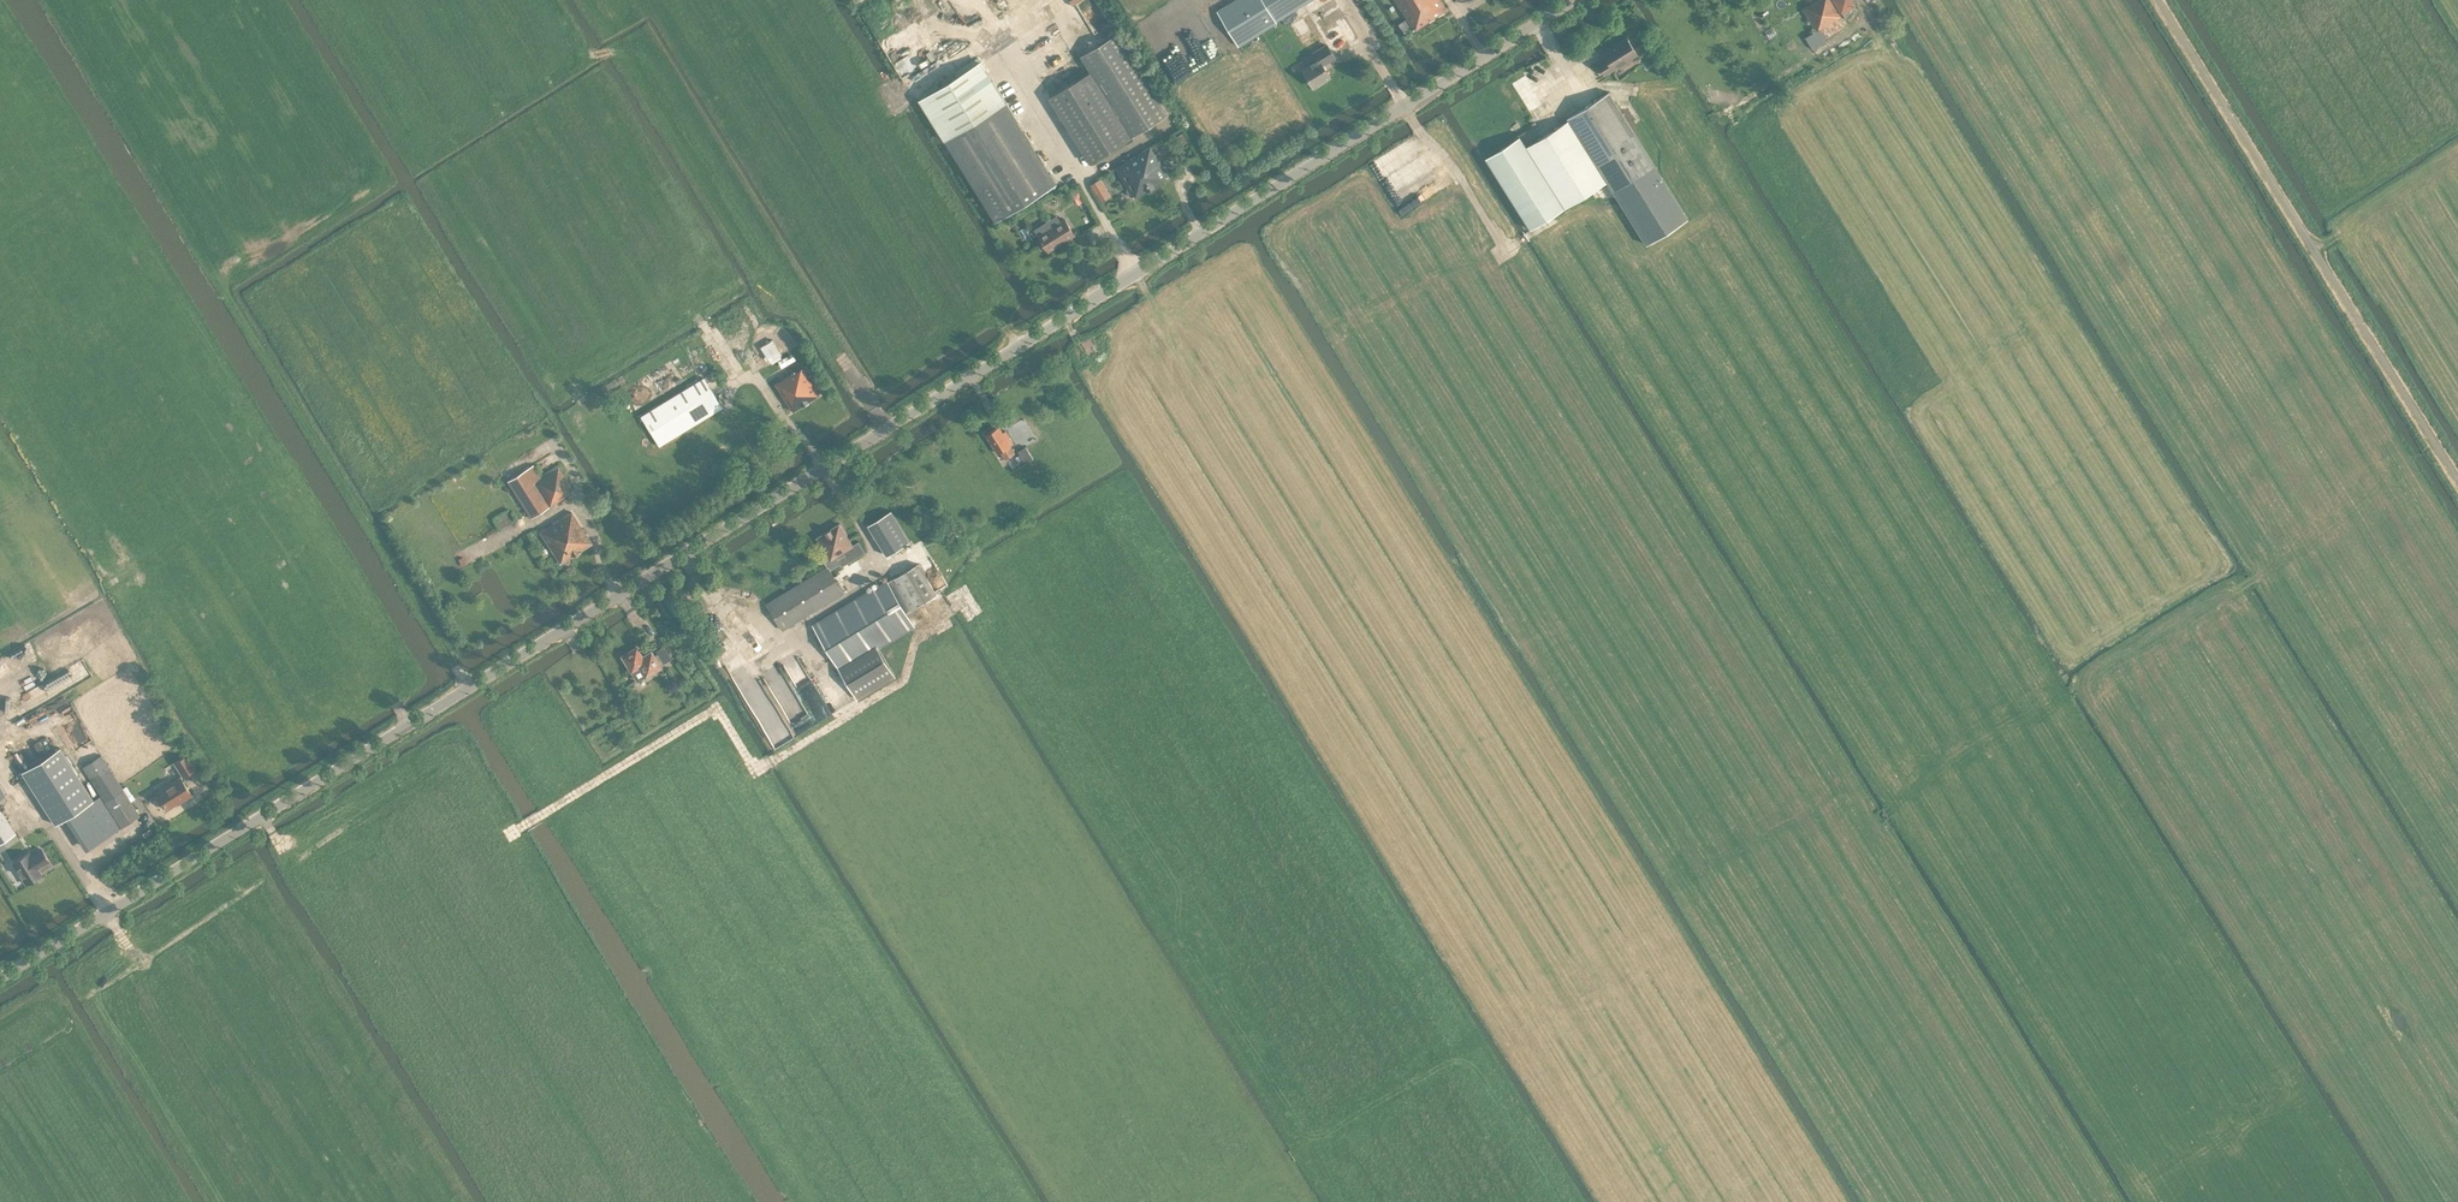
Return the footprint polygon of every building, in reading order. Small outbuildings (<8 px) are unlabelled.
[(1310,0),(1234,0),(1217,10),(1239,45),(1276,22),(1276,21),(1310,0)] [(1442,0),(1396,0),(1414,29),(1447,9),(1442,0)] [(1802,8),(1815,29),(1816,31),(1821,28),(1832,21),(1841,16),(1831,0),(1815,0),(1802,8)] [(964,2),(961,7),(971,14),(974,9),(964,2)] [(1410,26),(1406,20),(1399,24),(1403,30),(1410,26)] [(1091,70),(1049,96),(1090,162),(1167,115),(1116,32),(1081,54),(1091,70)] [(1609,59),(1599,65),(1605,74),(1620,65),(1621,67),(1630,61),(1629,59),(1637,53),(1626,37),(1604,51),(1609,59)] [(1317,58),(1303,67),(1314,86),(1330,76),(1322,63),(1328,60),(1329,59),(1334,56),(1326,44),(1313,52),(1317,58)] [(1670,69),(1663,58),(1656,62),(1663,73),(1670,69)] [(957,74),(921,96),(938,123),(996,218),(1056,181),(981,60),(970,66),(968,62),(955,70),(957,74)] [(1519,136),(1486,157),(1530,228),(1607,180),(1649,246),(1689,220),(1608,91),(1567,117),(1568,119),(1526,146),(1519,136)] [(1187,139),(1183,132),(1176,136),(1180,143),(1187,139)] [(1150,146),(1116,167),(1128,187),(1127,189),(1130,194),(1132,195),(1133,197),(1168,176),(1167,174),(1168,171),(1165,167),(1162,166),(1150,146)] [(1099,179),(1091,183),(1101,200),(1109,196),(1099,179)] [(1079,187),(1072,192),(1077,199),(1084,195),(1079,187)] [(1041,224),(1034,228),(1038,234),(1048,251),(1075,234),(1065,217),(1060,220),(1057,214),(1041,224)] [(712,338),(706,343),(717,358),(723,354),(712,338)] [(761,346),(770,361),(782,354),(772,339),(761,346)] [(803,347),(794,352),(804,367),(813,362),(803,347)] [(701,354),(695,358),(704,373),(710,370),(701,354)] [(794,371),(776,382),(793,410),(820,394),(803,368),(803,367),(794,373),(794,371)] [(703,376),(640,415),(659,445),(722,406),(703,376)] [(1015,453),(1010,444),(1014,442),(1006,430),(1003,431),(999,425),(986,433),(998,452),(1000,451),(1005,459),(1015,453)] [(1034,458),(1026,445),(1018,450),(1026,462),(1034,458)] [(531,517),(549,505),(534,482),(542,477),(540,474),(533,464),(507,480),(531,517)] [(534,482),(549,505),(549,506),(574,490),(557,464),(540,474),(542,477),(534,482)] [(881,516),(868,523),(887,554),(909,541),(891,510),(881,516)] [(572,511),(540,531),(560,563),(592,543),(572,511)] [(840,523),(817,537),(830,557),(824,561),(827,566),(828,566),(830,569),(840,563),(841,563),(837,555),(844,551),(850,561),(865,551),(859,540),(853,544),(840,523)] [(936,593),(917,563),(888,580),(907,610),(936,593)] [(843,593),(827,566),(766,603),(783,630),(843,593)] [(813,625),(839,669),(877,646),(914,623),(887,579),(813,625)] [(621,655),(631,672),(632,671),(638,680),(644,676),(645,677),(662,667),(661,665),(672,658),(664,645),(655,650),(657,654),(655,655),(652,650),(642,656),(636,646),(621,655)] [(896,677),(877,646),(839,669),(858,699),(896,677)] [(837,711),(801,651),(780,664),(816,723),(837,711)] [(82,659),(18,695),(29,714),(93,676),(82,659)] [(0,683),(0,684),(8,698),(43,680),(35,664),(0,683)] [(814,725),(779,665),(763,674),(799,734),(814,725)] [(794,738),(759,678),(740,689),(775,749),(794,738)] [(78,715),(62,725),(76,749),(92,740),(78,715)] [(15,752),(23,767),(48,752),(40,738),(15,752)] [(59,747),(21,771),(55,824),(67,816),(69,815),(93,800),(79,778),(59,747)] [(173,762),(182,776),(196,767),(186,753),(173,762)] [(93,800),(69,815),(89,847),(140,815),(131,801),(122,788),(101,755),(82,766),(86,773),(100,795),(93,800)] [(183,800),(192,794),(180,776),(155,791),(166,809),(182,799),(183,800)] [(126,786),(122,788),(131,801),(135,798),(132,793),(131,794),(126,786)] [(16,832),(0,808),(0,843),(16,832)] [(28,852),(12,861),(26,883),(41,874),(37,867),(49,860),(41,848),(30,855),(28,852)]
